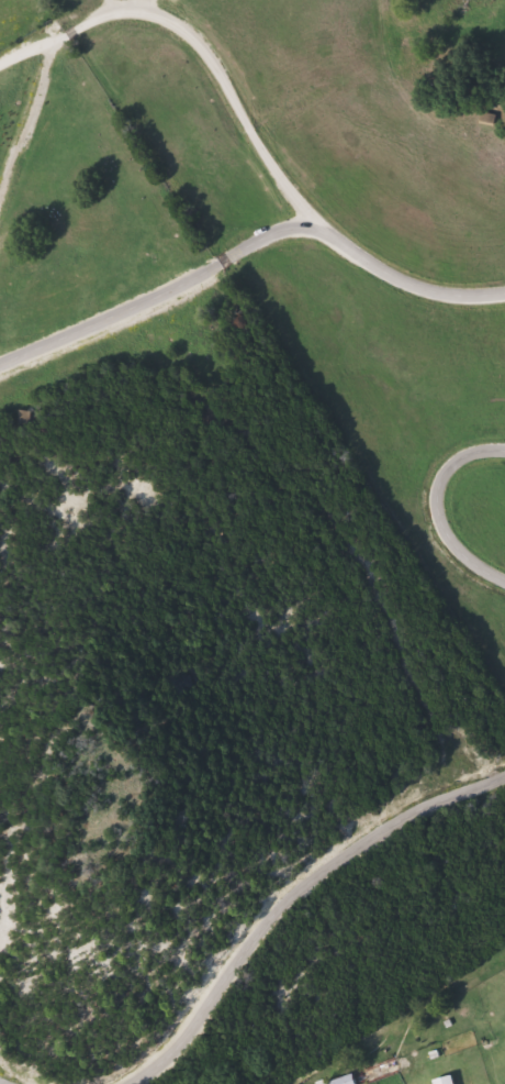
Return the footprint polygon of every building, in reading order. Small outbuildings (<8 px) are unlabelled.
[(355,1072),(359,1083),(320,1083),(355,1072)]
